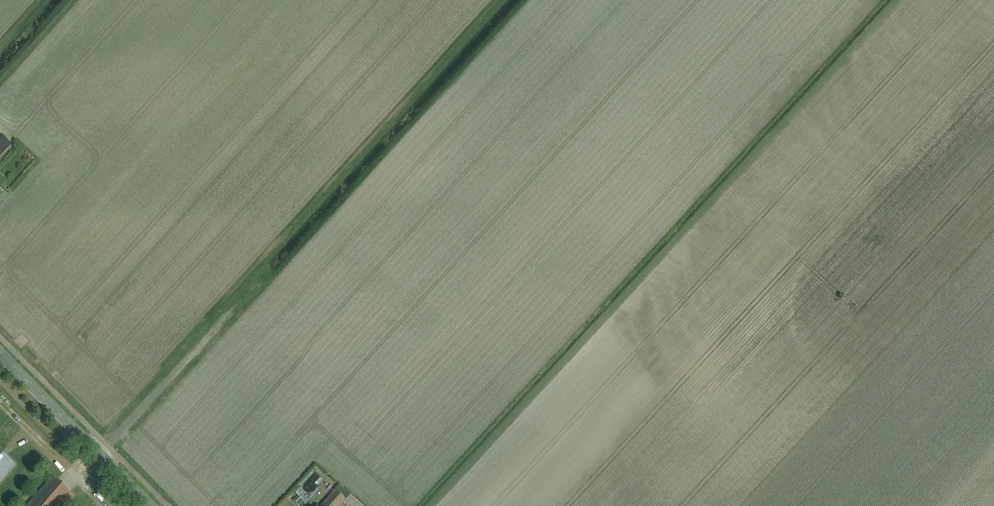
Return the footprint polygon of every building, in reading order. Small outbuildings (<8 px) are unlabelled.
[(0,135),(0,158),(11,146),(0,135)] [(15,466),(0,452),(0,483),(15,466)] [(74,496),(53,477),(28,505),(65,505),(74,496)] [(340,486),(322,505),(341,505),(343,504),(344,505),(362,505),(340,486)]
